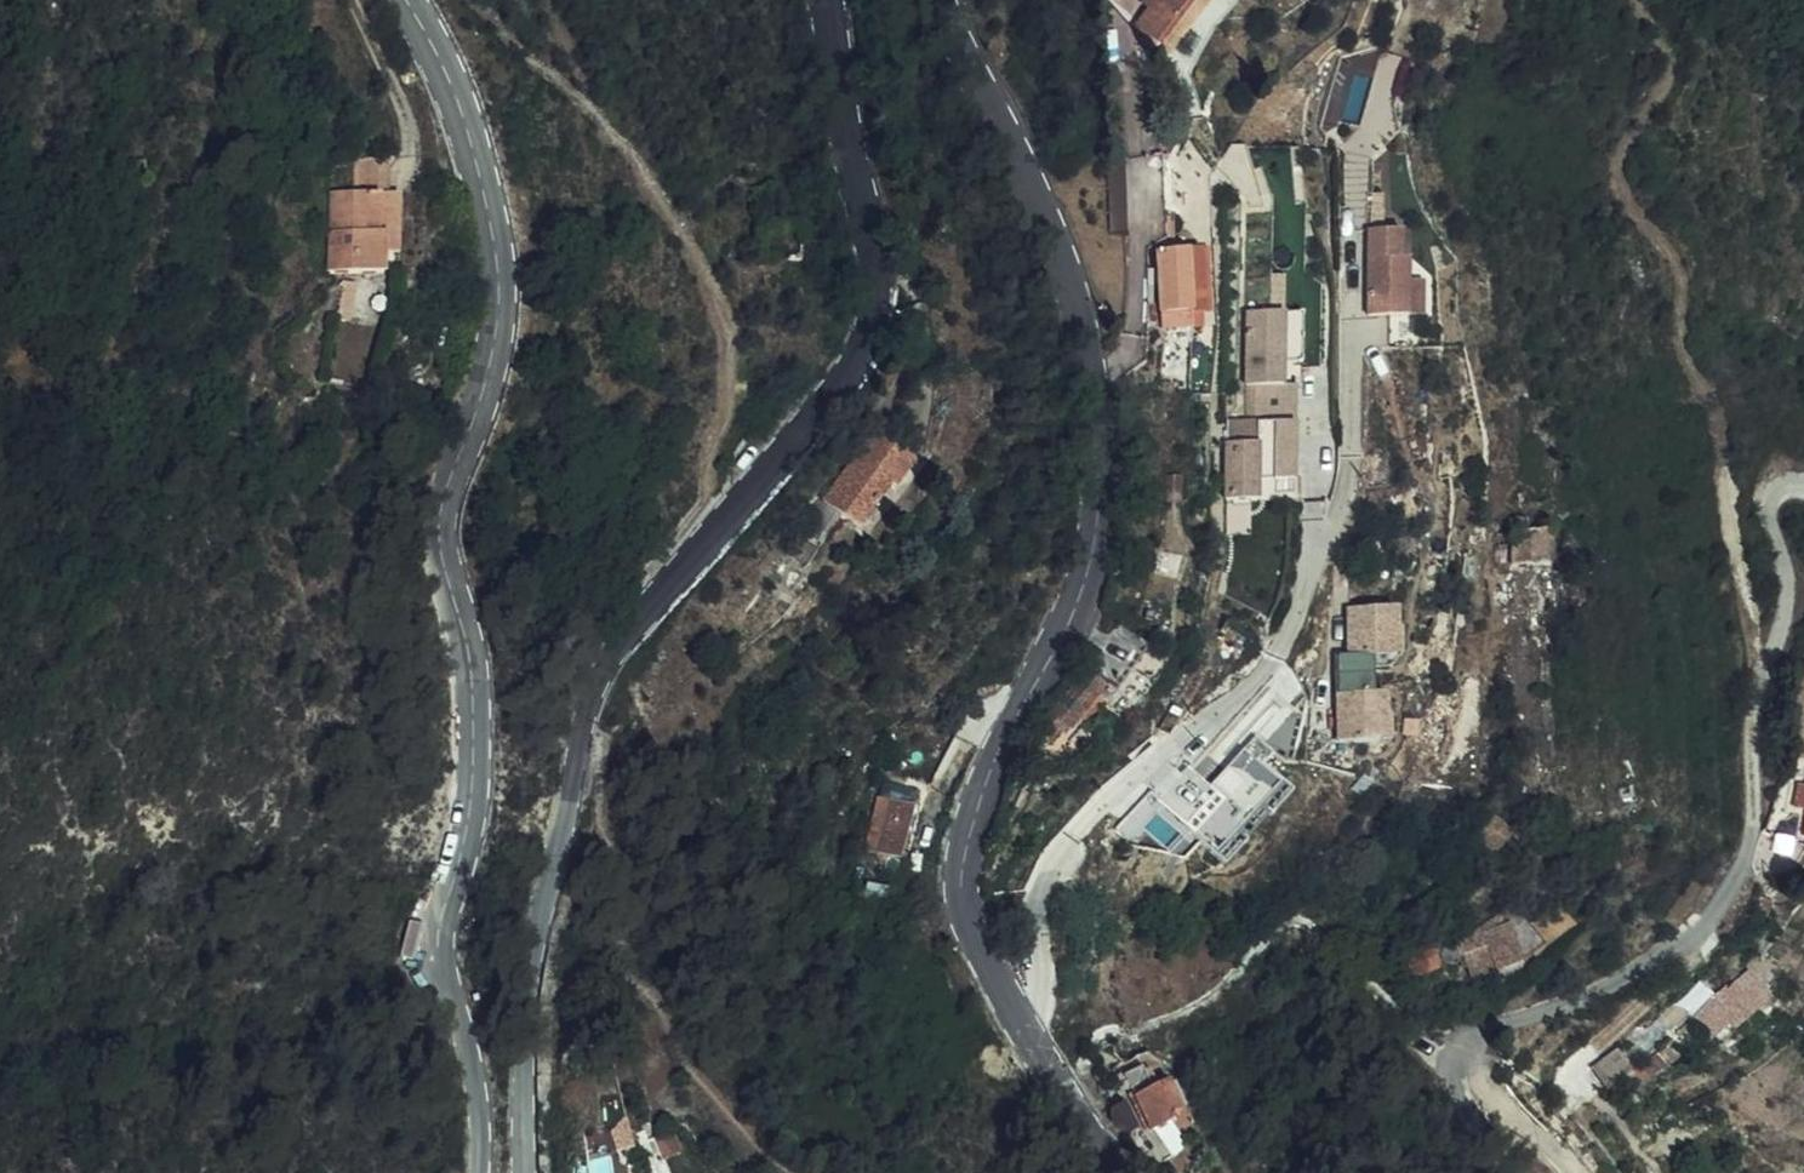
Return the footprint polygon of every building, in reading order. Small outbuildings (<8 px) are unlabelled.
[(1140,22),(1159,38),(1176,18),(1185,25),(1204,0),(1157,0),(1140,22)] [(1112,160),(1114,229),(1131,229),(1129,160),(1112,160)] [(428,212),(432,176),(398,178),(394,209),(428,212)] [(418,296),(421,273),(428,212),(394,209),(373,207),(363,289),(418,296)] [(1379,322),(1419,323),(1421,266),(1413,266),(1414,237),(1382,237),(1379,322)] [(1158,277),(1163,351),(1194,348),(1191,275),(1158,277)] [(1434,289),(1420,288),(1419,323),(1433,323),(1434,289)] [(1263,474),(1301,474),(1300,306),(1247,306),(1248,414),(1228,414),(1228,495),(1263,495),(1263,474)] [(887,446),(839,515),(875,541),(906,497),(913,502),(930,475),(887,446)] [(1560,541),(1516,541),(1519,577),(1563,577),(1560,541)] [(1350,652),(1405,651),(1404,603),(1349,603),(1350,652)] [(1338,652),(1340,738),(1394,737),(1394,689),(1375,689),(1375,651),(1338,652)] [(1282,750),(1256,716),(1198,760),(1242,816),(1283,784),(1266,762),(1282,750)] [(934,814),(907,811),(897,876),(923,879),(934,814)] [(924,886),(908,885),(908,897),(925,898),(924,886)] [(913,915),(889,911),(887,922),(911,925),(913,915)] [(1491,1005),(1493,1009),(1516,1001),(1501,963),(1478,972),(1482,982),(1459,990),(1468,1013),(1491,1005)] [(1721,1004),(1707,1018),(1723,1036),(1731,1044),(1746,1032),(1740,1025),(1761,1006),(1742,988),(1724,1006),(1721,1004)] [(1723,1036),(1707,1018),(1688,1038),(1703,1055),(1708,1052),(1721,1039),(1723,1036)] [(1731,1050),(1721,1039),(1708,1052),(1719,1062),(1731,1050)] [(1609,1107),(1626,1089),(1608,1072),(1591,1090),(1609,1107)] [(1167,1148),(1198,1133),(1185,1101),(1162,1110),(1157,1097),(1147,1102),(1167,1148)] [(1126,1098),(1111,1106),(1124,1131),(1140,1123),(1126,1098)]
